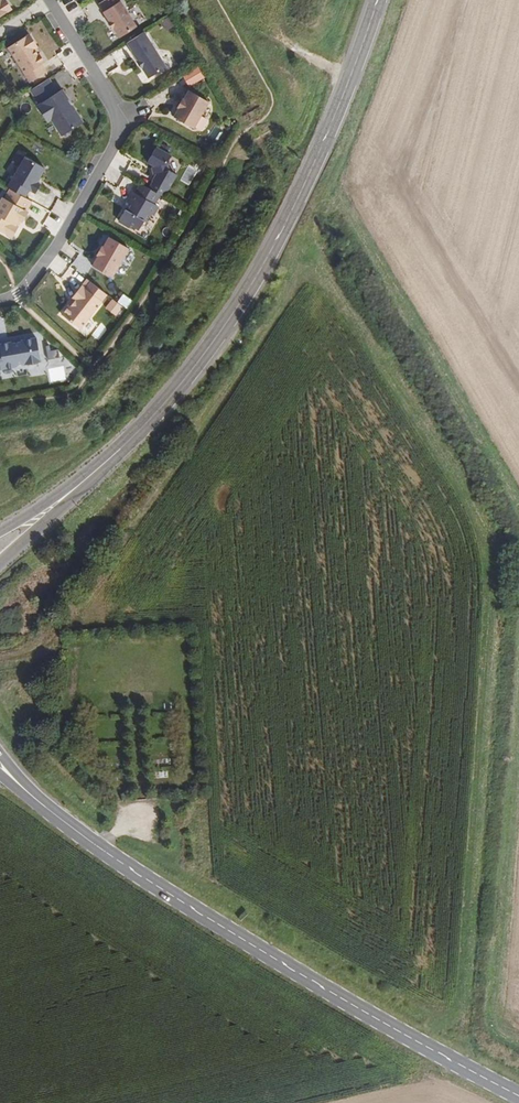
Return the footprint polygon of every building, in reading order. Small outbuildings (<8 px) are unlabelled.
[(12,9),(6,0),(0,0),(0,17),(12,9)] [(119,0),(105,0),(99,4),(104,11),(103,12),(109,21),(108,22),(112,29),(113,28),(119,38),(136,27),(119,0)] [(169,15),(159,19),(164,30),(174,26),(169,15)] [(166,67),(144,32),(127,43),(132,50),(131,51),(149,78),(166,67)] [(28,33),(7,46),(29,81),(46,70),(41,63),(44,61),(35,47),(37,46),(28,33)] [(110,53),(118,65),(127,60),(119,47),(110,53)] [(196,64),(180,74),(187,86),(203,77),(196,64)] [(64,69),(52,76),(59,88),(71,81),(64,69)] [(49,78),(31,90),(40,104),(37,106),(48,122),(52,119),(62,135),(63,135),(67,136),(71,133),(71,129),(84,122),(63,89),(58,92),(49,78)] [(210,104),(191,93),(186,101),(185,101),(180,109),(181,110),(176,119),(195,130),(210,104)] [(214,125),(207,137),(219,144),(226,132),(214,125)] [(157,175),(150,191),(160,197),(164,199),(177,177),(169,172),(167,165),(171,158),(157,149),(148,164),(156,168),(153,169),(154,176),(157,175)] [(12,191),(26,199),(31,191),(37,194),(42,186),(37,183),(40,178),(41,179),(46,170),(27,158),(9,189),(12,191)] [(180,180),(189,185),(196,170),(188,166),(180,180)] [(129,206),(119,223),(130,229),(131,227),(140,232),(145,223),(147,224),(151,216),(154,217),(159,209),(155,206),(160,197),(150,191),(141,186),(135,195),(133,194),(127,204),(129,206)] [(0,207),(0,231),(13,239),(20,228),(17,226),(22,218),(25,220),(31,211),(29,210),(33,203),(26,199),(12,191),(6,200),(4,199),(0,207)] [(100,258),(94,268),(113,279),(130,250),(110,239),(105,249),(103,248),(98,257),(100,258)] [(71,306),(63,315),(81,330),(103,303),(84,287),(74,299),(77,301),(72,307),(71,306)] [(116,301),(125,309),(131,301),(122,293),(116,301)] [(10,368),(9,366),(20,365),(23,368),(38,365),(40,362),(36,338),(0,345),(0,369),(10,368)] [(45,347),(46,380),(65,380),(64,356),(57,357),(57,346),(45,347)]
